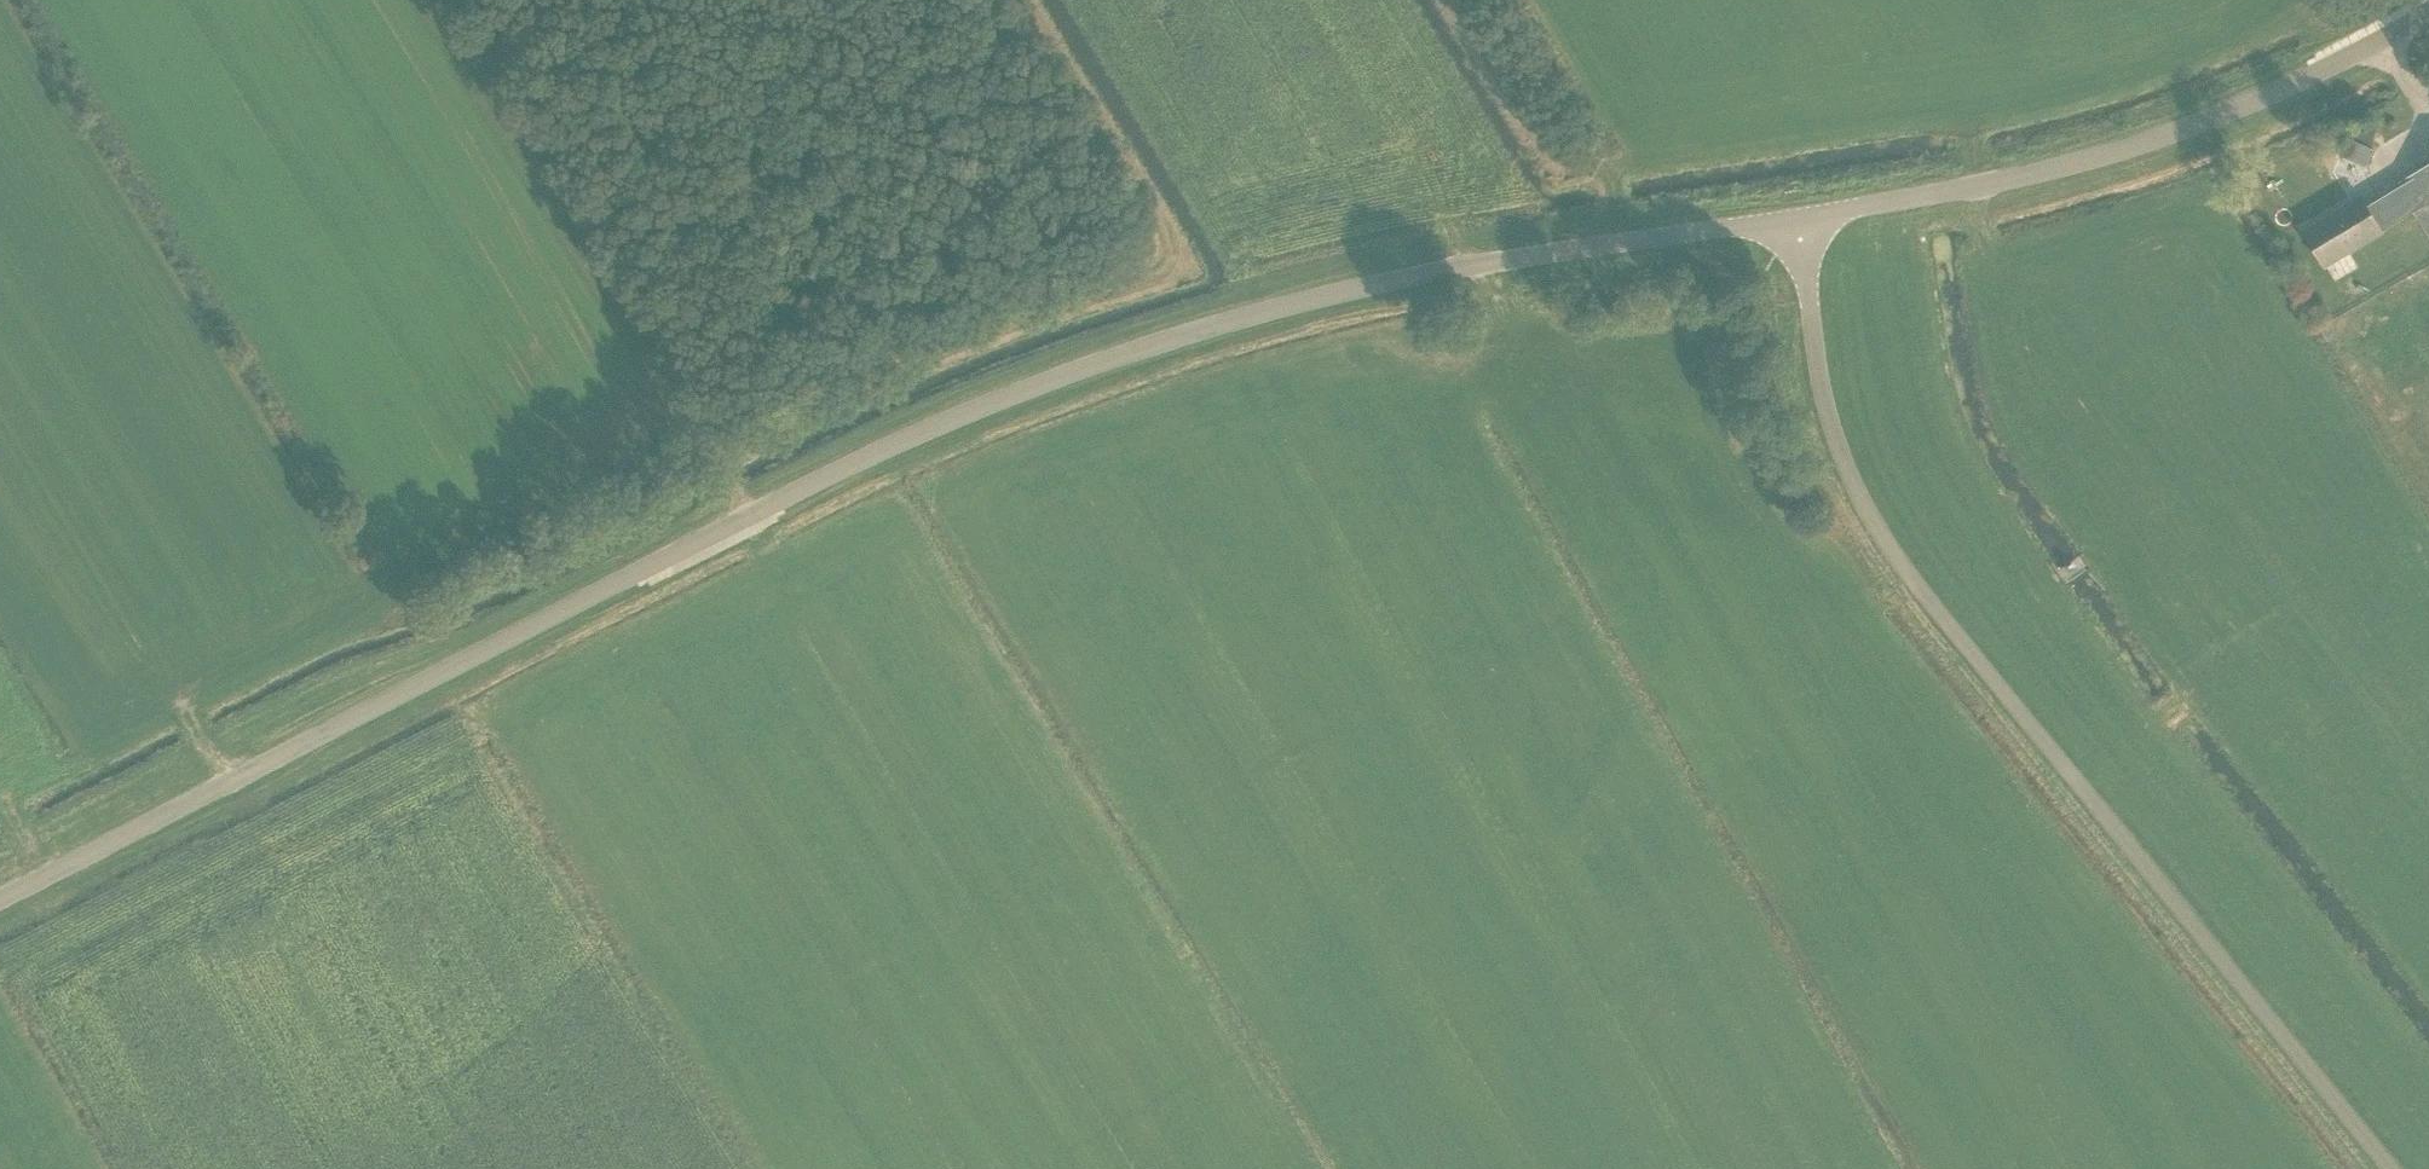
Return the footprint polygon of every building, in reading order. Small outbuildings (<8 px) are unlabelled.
[(2278,161),(2299,155),(2296,143),(2275,149),(2278,161)] [(2338,185),(2358,174),(2350,158),(2329,170),(2338,185)] [(2362,197),(2304,232),(2326,268),(2383,233),(2382,231),(2389,227),(2414,212),(2428,237),(2428,164),(2398,183),(2400,187),(2368,207),(2362,197)]
